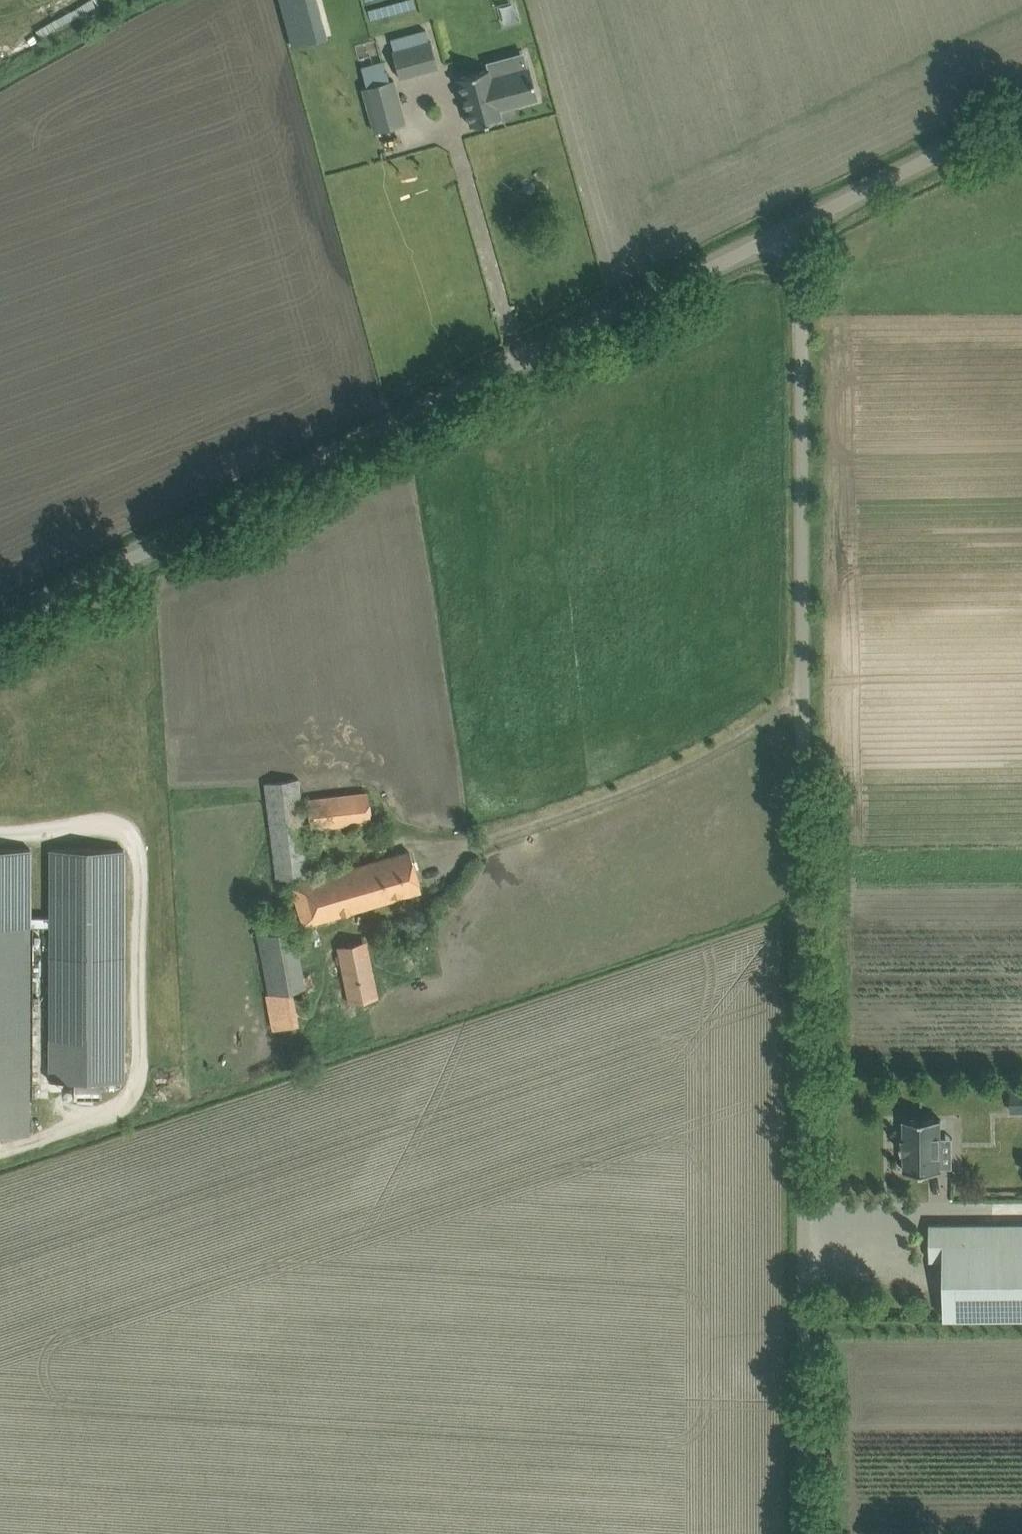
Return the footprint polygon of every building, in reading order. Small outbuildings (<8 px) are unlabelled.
[(399,77),(438,66),(431,41),(392,51),(399,77)] [(405,123),(393,79),(389,80),(384,60),(361,67),(366,86),(362,87),(374,131),(405,123)] [(488,69),(457,77),(470,125),(501,116),(499,108),(537,97),(529,67),(490,77),(488,69)] [(299,778),(263,782),(276,880),(305,876),(311,876),(299,778)] [(309,800),(312,826),(371,819),(368,793),(309,800)] [(0,848),(0,1133),(29,1133),(30,925),(30,915),(30,848),(0,848)] [(40,915),(30,915),(30,925),(50,925),(50,1080),(74,1080),(74,1098),(100,1098),(100,1080),(124,1080),(124,848),(50,848),(50,915),(40,915)] [(421,889),(409,851),(344,870),(355,908),(421,889)] [(303,924),(355,908),(344,870),(311,879),(305,881),(291,885),(303,924)] [(295,907),(253,915),(275,1029),(294,1026),(287,990),(305,986),(293,927),(299,925),(295,907)] [(337,946),(348,999),(377,993),(365,940),(346,944),(337,946)] [(1012,1088),(1012,1109),(1021,1109),(1021,1088),(1012,1088)] [(941,1118),(904,1119),(904,1138),(902,1138),(902,1151),(904,1151),(904,1170),(941,1170),(941,1118)] [(930,1259),(944,1259),(945,1317),(965,1317),(1021,1317),(1021,1223),(930,1223),(930,1259)]
